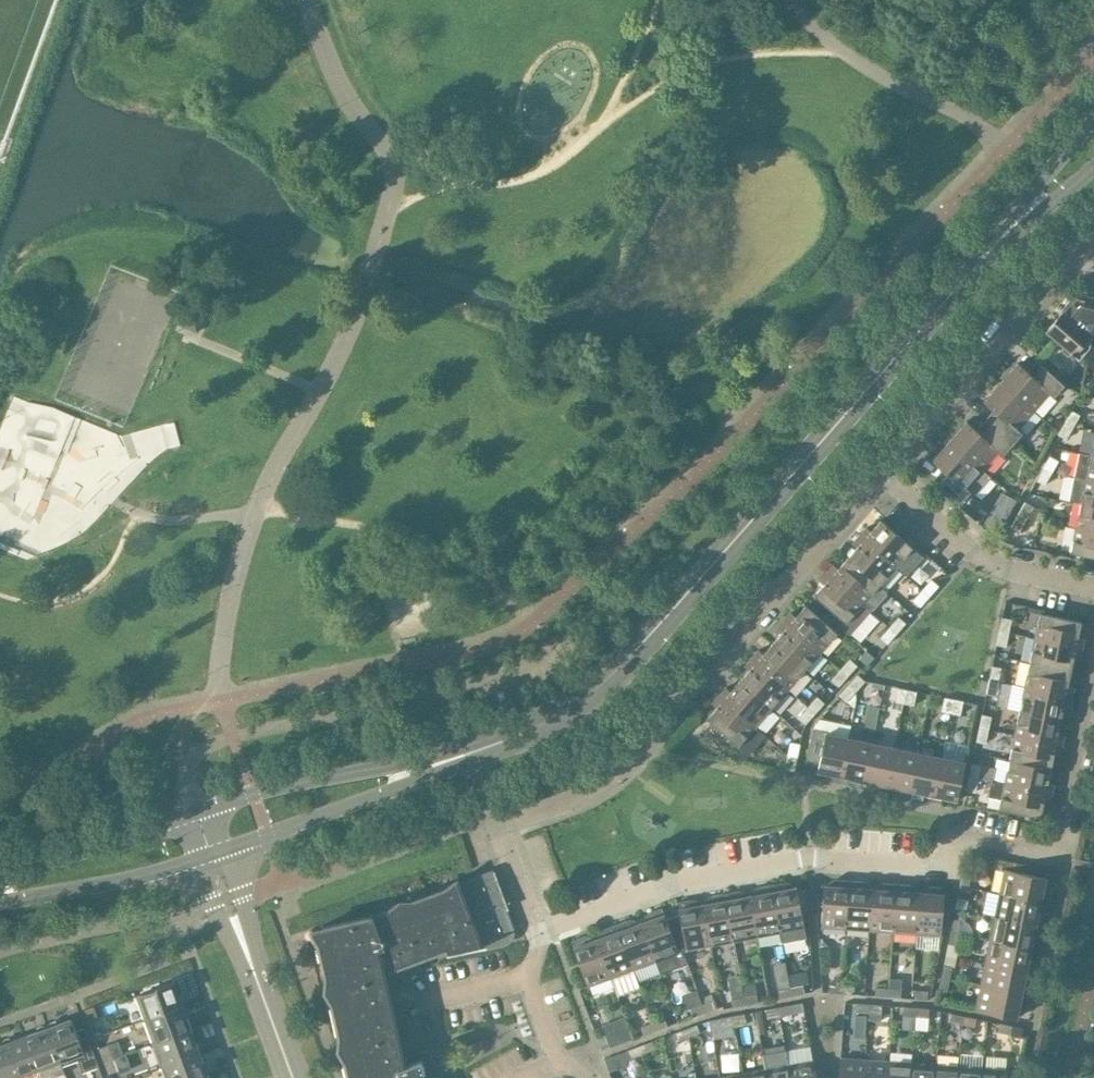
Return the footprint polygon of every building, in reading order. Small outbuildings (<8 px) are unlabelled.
[(1091,335),(1093,322),(1093,299),(1077,295),(1046,330),(1079,358),(1090,346),(1092,335),(1091,335)] [(1001,381),(1034,410),(1050,392),(1054,396),(1064,384),(1042,365),(1033,375),(1018,362),(1001,381)] [(991,424),(1013,443),(1022,432),(1018,428),(1034,410),(1001,381),(985,400),(1000,414),(991,424)] [(1071,409),(1064,421),(1073,426),(1080,414),(1071,409)] [(950,440),(983,469),(998,450),(1003,454),(1013,443),(991,424),(982,434),(967,421),(950,440)] [(1073,426),(1064,421),(1058,433),(1066,438),(1073,426)] [(991,476),(983,469),(950,440),(933,459),(948,472),(939,483),(961,502),(971,491),(975,495),(991,476)] [(1074,476),(1093,480),(1093,455),(1091,454),(1091,453),(1079,451),(1074,476)] [(1081,503),(1093,505),(1093,480),(1074,476),(1069,500),(1081,502),(1081,503)] [(1024,501),(1018,513),(1026,518),(1033,506),(1024,501)] [(1081,503),(1076,527),(1093,531),(1093,505),(1081,503)] [(1026,518),(1018,513),(1011,525),(1020,530),(1026,518)] [(923,556),(912,547),(881,519),(871,530),(867,526),(860,534),(896,566),(896,565),(906,575),(923,556)] [(1076,527),(1070,552),(1093,557),(1093,531),(1076,527)] [(857,546),(848,557),(879,584),(896,566),(860,534),(853,542),(857,546)] [(834,563),(827,571),(863,603),(879,584),(848,557),(838,567),(834,563)] [(846,622),(863,603),(827,571),(820,579),(824,583),(815,594),(846,622)] [(931,579),(922,589),(930,595),(939,585),(931,579)] [(930,595),(922,589),(913,599),(920,606),(930,595)] [(785,620),(821,651),(837,632),(806,604),(796,616),(791,612),(785,620)] [(1035,637),(1082,647),(1084,637),(1078,636),(1081,621),(1040,612),(1035,637)] [(898,616),(889,626),(897,633),(906,622),(898,616)] [(1002,616),(999,630),(1009,632),(1012,619),(1002,616)] [(782,631),(773,642),(804,670),(821,651),(785,620),(778,627),(782,631)] [(897,633),(889,626),(880,637),(887,643),(897,633)] [(1009,632),(999,630),(996,644),(1006,646),(1009,632)] [(1035,637),(1030,661),(1071,670),(1074,656),(1080,657),(1082,647),(1035,637)] [(788,689),(804,670),(773,642),(763,653),(759,649),(752,657),(788,689)] [(772,707),(788,689),(752,657),(745,665),(749,669),(740,680),(772,707)] [(850,658),(841,669),(848,675),(858,665),(850,658)] [(1030,661),(1025,686),(1072,696),(1074,686),(1068,684),(1071,670),(1030,661)] [(992,665),(989,678),(999,680),(1001,667),(992,665)] [(848,675),(841,669),(831,679),(839,686),(848,675)] [(854,692),(865,680),(858,674),(849,684),(856,690),(854,692)] [(999,680),(989,678),(986,692),(996,694),(999,680)] [(719,694),(766,735),(755,726),(772,707),(740,680),(731,690),(726,686),(719,694)] [(856,690),(849,684),(839,695),(847,701),(854,692),(856,690)] [(1025,686),(1020,710),(1061,719),(1064,704),(1070,705),(1072,696),(1025,686)] [(903,702),(905,703),(908,689),(898,687),(895,701),(892,714),(901,715),(903,702)] [(908,689),(905,703),(914,705),(917,691),(908,689)] [(766,735),(719,694),(712,702),(717,706),(707,717),(749,754),(766,735)] [(817,695),(808,706),(815,713),(825,702),(817,695)] [(942,710),(951,712),(954,698),(944,697),(942,710)] [(954,698),(951,712),(961,714),(963,700),(954,698)] [(815,713),(808,706),(798,716),(807,723),(815,713)] [(1020,710),(1015,734),(1061,744),(1064,734),(1058,733),(1061,719),(1020,710)] [(982,713),(979,727),(989,729),(991,715),(982,713)] [(989,729),(979,727),(976,741),(986,743),(989,729)] [(841,775),(849,738),(813,730),(808,758),(820,761),(818,770),(841,775)] [(1015,734),(1009,759),(1051,767),(1054,753),(1059,754),(1061,744),(1015,734)] [(841,775),(864,780),(872,742),(849,738),(841,775)] [(790,741),(788,755),(785,768),(794,770),(800,743),(790,741)] [(864,780),(888,785),(895,747),(872,742),(864,780)] [(918,752),(895,747),(888,785),(911,789),(918,752)] [(911,789),(934,794),(942,757),(918,752),(911,789)] [(942,757),(934,794),(957,799),(965,762),(942,757)] [(1009,759),(1004,783),(1051,793),(1053,783),(1048,782),(1051,767),(1009,759)] [(969,776),(978,778),(981,764),(971,763),(969,776)] [(978,778),(969,776),(966,790),(976,792),(978,778)] [(988,796),(1001,799),(999,808),(1040,816),(1043,801),(1049,803),(1051,793),(1004,783),(992,780),(988,796)] [(1000,893),(1047,902),(1050,889),(1044,887),(1046,877),(1005,868),(1000,893)] [(458,884),(481,946),(504,941),(507,939),(510,936),(511,932),(510,928),(502,906),(507,905),(495,870),(458,884)] [(961,884),(969,886),(972,874),(963,872),(961,884)] [(846,928),(850,880),(836,879),(835,885),(825,884),(822,926),(846,928)] [(846,928),(870,929),(873,888),(863,887),(864,881),(850,880),(846,928)] [(771,884),(780,931),(805,927),(797,886),(786,888),(785,881),(771,884)] [(870,929),(893,931),(897,883),(882,882),(882,889),(873,888),(870,929)] [(893,931),(916,933),(920,891),(910,891),(911,884),(897,883),(893,931)] [(418,1051),(399,1062),(374,948),(382,946),(389,964),(445,943),(448,953),(481,946),(458,884),(373,915),(372,912),(370,913),(371,916),(316,928),(350,1077),(357,1076),(358,1077),(409,1077),(426,1075),(428,1074),(429,1074),(431,1073),(433,1071),(434,1070),(435,1068),(435,1067),(436,1065),(436,1063),(433,1054),(432,1053),(431,1052),(429,1051),(427,1050),(425,1050),(423,1050),(421,1050),(419,1051),(418,1051)] [(757,936),(780,931),(771,884),(758,886),(759,893),(750,895),(757,936)] [(969,886),(961,884),(958,897),(966,899),(969,886)] [(920,891),(916,933),(941,935),(945,887),(929,885),(929,892),(920,891)] [(734,940),(757,936),(750,895),(740,896),(739,890),(725,892),(734,940)] [(711,944),(734,940),(725,892),(711,895),(712,902),(703,903),(711,944)] [(1000,893),(995,916),(1036,924),(1038,915),(1044,916),(1047,902),(1000,893)] [(683,949),(711,944),(703,903),(694,905),(693,898),(678,901),(680,914),(673,916),(683,949)] [(688,963),(683,949),(673,916),(667,919),(662,907),(648,912),(650,918),(641,922),(655,961),(660,973),(688,963)] [(990,939),(1038,949),(1041,935),(1034,933),(1036,924),(995,916),(990,939)] [(633,969),(655,961),(641,922),(632,925),(630,918),(617,923),(633,969)] [(951,930),(959,932),(962,919),(954,918),(951,930)] [(611,977),(633,969),(617,923),(604,928),(606,934),(597,938),(611,977)] [(959,932),(951,930),(948,943),(957,945),(959,932)] [(611,977),(597,938),(588,941),(586,935),(572,940),(588,985),(611,977)] [(990,939),(986,962),(1026,970),(1028,961),(1035,962),(1038,949),(990,939)] [(946,953),(941,976),(950,978),(952,966),(955,956),(946,953)] [(986,962),(981,985),(1028,995),(1031,981),(1025,979),(1026,970),(986,962)] [(889,987),(888,987),(889,977),(877,976),(875,995),(888,996),(889,987)] [(950,978),(941,976),(939,989),(947,991),(950,978)] [(144,1019),(183,1005),(174,981),(135,995),(144,1019)] [(758,1001),(757,993),(755,982),(743,985),(744,995),(746,1004),(758,1001)] [(841,993),(842,984),(829,983),(828,992),(841,993)] [(790,987),(792,995),(805,993),(803,984),(790,987)] [(842,984),(841,993),(854,994),(855,985),(842,984)] [(1028,995),(981,985),(976,1009),(1017,1017),(1019,1007),(1025,1008),(1028,995)] [(792,995),(790,987),(778,989),(779,997),(792,995)] [(889,987),(888,996),(901,997),(902,988),(889,987)] [(915,998),(928,999),(928,990),(915,989),(915,998)] [(746,1004),(744,995),(732,998),(733,1006),(746,1004)] [(702,1003),(706,1011),(717,1007),(715,999),(702,1003)] [(870,1003),(857,1002),(844,1002),(844,1012),(856,1012),(856,1011),(869,1012),(870,1003)] [(706,1011),(702,1003),(690,1008),(693,1016),(706,1011)] [(870,1003),(869,1012),(882,1013),(882,1004),(870,1003)] [(778,1006),(780,1015),(793,1013),(791,1004),(778,1006)] [(191,1028),(183,1005),(144,1019),(153,1042),(191,1028)] [(86,1009),(90,1022),(98,1019),(94,1006),(86,1009)] [(780,1015),(778,1006),(766,1009),(767,1017),(780,1015)] [(916,1015),(916,1007),(904,1006),(903,1014),(916,1015)] [(916,1007),(916,1015),(929,1016),(929,1008),(916,1007)] [(732,1015),(734,1024),(746,1021),(745,1013),(732,1015)] [(962,1024),(964,1015),(952,1013),(950,1021),(962,1024)] [(734,1024),(732,1015),(719,1017),(721,1026),(734,1024)] [(964,1015),(962,1024),(975,1026),(977,1018),(964,1015)] [(625,1016),(602,1024),(610,1046),(633,1037),(625,1016)] [(653,1021),(656,1030),(668,1025),(665,1017),(653,1021)] [(62,1065),(78,1059),(83,1071),(99,1066),(85,1027),(76,1030),(72,1018),(47,1027),(62,1065)] [(656,1030),(653,1021),(641,1026),(644,1034),(656,1030)] [(998,1031),(1010,1034),(1011,1033),(1012,1025),(999,1023),(998,1031)] [(685,1028),(688,1036),(700,1032),(697,1024),(685,1028)] [(1012,1025),(1011,1033),(1021,1035),(1023,1028),(1012,1025)] [(24,1035),(38,1074),(40,1077),(49,1077),(65,1072),(62,1065),(47,1027),(24,1035)] [(200,1052),(191,1028),(153,1042),(161,1066),(200,1052)] [(688,1036),(685,1028),(673,1032),(676,1041),(688,1036)] [(1,1044),(14,1077),(27,1077),(38,1074),(24,1035),(1,1044)] [(640,1044),(643,1053),(655,1048),(652,1040),(640,1044)] [(1,1044),(0,1044),(0,1077),(14,1077),(1,1044)] [(104,1060),(113,1057),(108,1044),(99,1047),(104,1060)] [(643,1053),(640,1044),(628,1049),(631,1057),(643,1053)] [(766,1068),(768,1077),(792,1077),(789,1064),(786,1049),(763,1054),(766,1068)] [(200,1052),(161,1066),(166,1077),(200,1077),(208,1075),(200,1052)] [(117,1070),(113,1057),(104,1060),(108,1073),(117,1070)] [(865,1059),(841,1057),(839,1077),(864,1077),(865,1059)] [(792,1077),(817,1077),(813,1059),(789,1064),(792,1077)] [(865,1059),(864,1077),(888,1077),(889,1061),(865,1059)] [(912,1063),(889,1061),(888,1077),(911,1077),(912,1063)] [(912,1063),(911,1077),(935,1077),(936,1064),(912,1063)] [(959,1066),(936,1064),(935,1077),(958,1077),(959,1066)] [(983,1068),(959,1066),(958,1077),(982,1077),(983,1068)] [(743,1073),(744,1077),(768,1077),(766,1068),(743,1073)] [(982,1077),(1007,1077),(1007,1070),(983,1068),(982,1077)]
